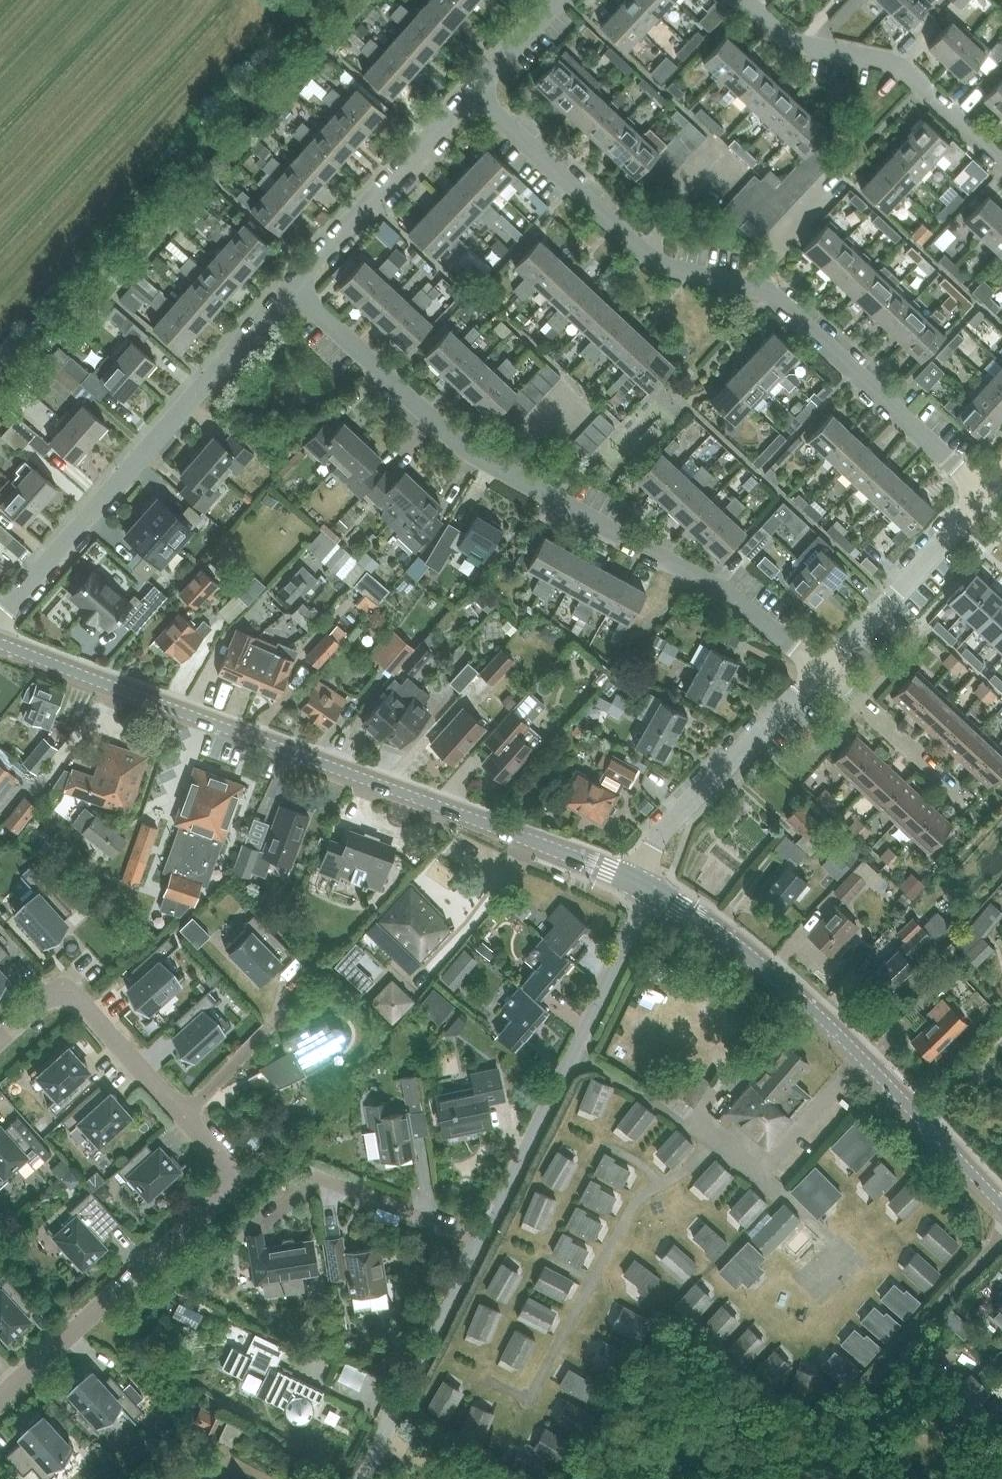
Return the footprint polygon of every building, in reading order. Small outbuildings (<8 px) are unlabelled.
[(425,4),(451,27),(467,10),(455,0),(428,0),(425,4)] [(467,10),(475,0),(455,0),(467,10)] [(617,9),(643,32),(652,21),(656,25),(663,18),(659,15),(642,0),(625,0),(617,9)] [(659,15),(668,5),(671,8),(678,1),(676,0),(642,0),(659,15)] [(709,30),(729,9),(719,0),(718,0),(699,21),(709,30)] [(890,10),(900,0),(880,0),(890,10)] [(890,10),(908,26),(931,2),(929,0),(900,0),(890,10)] [(395,9),(396,9),(436,44),(451,27),(425,4),(415,15),(401,2),(395,9)] [(405,27),(395,38),(420,61),(436,44),(396,9),(391,15),(405,27)] [(643,32),(617,9),(601,26),(626,49),(637,38),(640,42),(647,35),(643,32)] [(945,62),(969,37),(973,33),(964,24),(961,28),(952,20),(928,45),(945,62)] [(360,22),(352,32),(360,38),(368,29),(360,22)] [(581,31),(593,42),(599,36),(587,25),(581,31)] [(698,29),(686,42),(693,48),(704,36),(698,29)] [(717,81),(720,77),(743,51),(726,35),(702,61),(714,72),(711,75),(717,81)] [(969,37),(945,62),(963,78),(989,50),(983,44),(980,48),(969,37)] [(371,38),(366,44),(405,79),(420,61),(395,38),(384,50),(371,38)] [(686,42),(675,54),(682,60),(693,48),(686,42)] [(405,79),(366,44),(361,49),(374,61),(364,73),(390,96),(405,79)] [(604,52),(616,64),(622,57),(610,46),(604,52)] [(535,81),(553,98),(577,72),(576,71),(579,68),(580,69),(583,66),(565,49),(559,56),(535,81)] [(734,97),(737,94),(760,66),(743,51),(720,77),(731,88),(728,91),(734,97)] [(665,65),(655,75),(662,81),(677,64),(671,58),(667,55),(661,61),(665,65)] [(622,57),(616,64),(627,73),(633,67),(622,57)] [(553,98),(569,113),(593,88),(592,87),(594,84),(598,80),(583,66),(580,69),(579,68),(576,71),(577,72),(553,98)] [(751,112),(754,109),(777,82),(760,66),(737,94),(748,103),(745,106),(751,112)] [(311,76),(305,83),(313,90),(322,99),(328,92),(311,76)] [(637,83),(650,95),(656,88),(643,77),(637,83)] [(983,98),(1001,114),(1001,113),(1001,77),(983,98)] [(684,92),(672,81),(666,87),(678,98),(684,92)] [(767,128),(770,125),(794,98),(777,82),(754,109),(764,119),(761,122),(767,128)] [(569,113),(585,129),(609,104),(607,102),(596,92),(599,89),(594,84),(592,87),(593,88),(569,113)] [(328,92),(369,128),(384,110),(357,86),(346,99),(333,87),(328,92)] [(656,88),(650,95),(661,105),(667,98),(656,88)] [(327,121),(353,145),(369,128),(328,92),(322,99),(336,111),(327,121)] [(784,144),(787,141),(811,113),(794,98),(770,125),(780,134),(777,138),(784,144)] [(609,104),(585,129),(602,145),(626,119),(625,118),(625,119),(615,110),(618,106),(610,99),(607,102),(609,104)] [(286,107),(282,112),(289,119),(293,114),(286,107)] [(695,113),(707,124),(713,118),(701,107),(695,113)] [(683,126),(672,138),(689,155),(697,146),(681,130),(689,121),(677,109),(671,115),(683,126)] [(804,155),(813,146),(828,129),(811,113),(787,141),(797,150),(795,153),(801,159),(804,155)] [(602,145),(619,160),(643,135),(641,133),(644,130),(643,130),(640,133),(631,125),(634,121),(627,116),(625,118),(626,119),(602,145)] [(713,118),(707,124),(718,135),(724,128),(713,118)] [(925,119),(909,136),(935,160),(944,150),(955,160),(965,150),(952,138),(948,142),(925,119)] [(298,127),(338,162),(353,145),(327,121),(316,133),(303,121),(298,127)] [(706,137),(689,121),(681,130),(697,146),(706,137)] [(640,172),(648,165),(656,156),(659,152),(664,147),(668,143),(650,126),(645,131),(644,130),(641,133),(643,135),(619,160),(636,177),(640,172)] [(296,156),(323,179),(338,162),(298,127),(293,133),(306,145),(296,156)] [(909,136),(893,153),(919,177),(928,167),(931,170),(938,163),(935,160),(909,136)] [(728,144),(740,155),(746,149),(734,137),(728,144)] [(259,138),(252,146),(262,155),(264,157),(270,150),(271,149),(259,138)] [(672,138),(668,143),(664,147),(681,164),(689,155),(672,138)] [(813,146),(804,155),(822,172),(830,162),(813,146)] [(659,152),(656,156),(673,172),(681,164),(664,147),(659,152)] [(488,148),(472,165),(498,190),(507,179),(521,192),(527,186),(488,148)] [(746,149),(740,155),(752,166),(758,159),(746,149)] [(893,153),(877,170),(903,193),(913,183),(916,186),(922,179),(919,177),(893,153)] [(262,155),(256,162),(263,167),(268,161),(264,157),(262,155)] [(804,155),(801,159),(797,164),(814,180),(822,172),(804,155)] [(273,156),(268,161),(307,196),(323,179),(296,156),(286,168),(273,156)] [(656,156),(648,165),(664,181),(673,172),(656,156)] [(959,184),(968,193),(988,172),(973,158),(964,168),(969,173),(959,184)] [(276,179),(266,191),(292,214),(307,196),(268,161),(263,167),(276,179)] [(797,164),(789,172),(806,189),(814,180),(797,164)] [(472,165),(456,182),(496,219),(501,214),(487,201),(498,190),(472,165)] [(648,165),(640,172),(657,188),(664,181),(648,165)] [(903,193),(877,170),(861,187),(886,211),(897,200),(900,202),(906,196),(903,193)] [(769,171),(762,177),(773,188),(780,181),(769,171)] [(780,181),(797,198),(806,189),(789,172),(780,181)] [(754,174),(746,184),(763,199),(771,190),(773,188),(762,177),(760,180),(754,174)] [(773,188),(771,190),(789,207),(797,198),(780,181),(773,188)] [(456,182),(440,199),(466,223),(476,212),(490,225),(496,219),(456,182)] [(746,184),(738,192),(755,208),(763,199),(746,184)] [(292,214),(266,191),(256,202),(243,190),(237,197),(251,210),(252,209),(277,231),(292,214)] [(533,190),(527,196),(536,206),(533,209),(540,214),(548,205),(533,190)] [(771,190),(763,199),(781,216),(789,207),(771,190)] [(957,191),(946,203),(953,209),(964,197),(957,191)] [(738,192),(730,201),(747,217),(755,208),(738,192)] [(849,199),(861,210),(867,203),(855,192),(849,199)] [(982,238),(1001,216),(1001,209),(987,195),(964,220),(976,232),(973,235),(979,241),(982,238)] [(440,199),(424,216),(463,254),(469,247),(456,234),(466,223),(440,199)] [(763,199),(755,208),(773,225),(781,216),(763,199)] [(721,210),(739,226),(747,217),(730,201),(721,210)] [(953,209),(946,203),(935,215),(942,221),(953,209)] [(755,208),(747,217),(765,234),(773,225),(755,208)] [(190,217),(189,219),(196,225),(203,218),(196,211),(195,211),(190,217)] [(872,219),(883,230),(889,224),(878,213),(872,219)] [(424,216),(408,233),(434,257),(445,246),(458,259),(463,254),(424,216)] [(999,254),(1001,250),(1001,216),(982,238),(993,247),(990,250),(996,256),(999,254)] [(747,217),(739,226),(757,243),(765,234),(747,217)] [(830,220),(803,248),(820,264),(843,238),(834,229),(836,227),(830,220)] [(219,222),(214,228),(255,263),(270,245),(244,222),(233,234),(219,222)] [(921,222),(911,234),(920,243),(931,232),(921,222)] [(889,224),(883,230),(895,241),(900,235),(889,224)] [(513,225),(508,230),(517,240),(523,234),(513,225)] [(214,228),(209,234),(222,246),(213,257),(240,280),(255,263),(214,228)] [(820,264),(837,280),(860,254),(850,244),(852,241),(846,235),(843,238),(820,264)] [(498,238),(490,246),(501,257),(509,248),(498,238)] [(513,289),(518,294),(555,255),(538,240),(514,265),(526,276),(513,289)] [(905,251),(917,262),(923,256),(911,244),(905,251)] [(339,285),(356,301),(401,252),(396,247),(387,257),(388,257),(375,270),(363,259),(339,285)] [(181,249),(176,255),(184,262),(185,261),(189,257),(181,249)] [(837,280),(854,296),(878,270),(867,260),(870,256),(863,250),(860,254),(837,280)] [(356,301),(373,317),(397,291),(386,281),(407,258),(401,252),(356,301)] [(938,259),(950,271),(956,265),(944,252),(938,259)] [(537,286),(547,296),(572,271),(555,255),(518,294),(524,300),(537,286)] [(923,256),(917,262),(928,273),(934,266),(923,256)] [(185,261),(184,262),(225,298),(240,280),(213,257),(203,268),(189,257),(185,261)] [(193,280),(182,292),(210,315),(225,298),(184,262),(179,268),(193,280)] [(956,265),(950,271),(961,281),(967,274),(956,265)] [(878,270),(854,296),(871,312),(894,286),(897,283),(899,281),(884,266),(881,269),(880,268),(878,270)] [(547,321),(551,325),(589,287),(572,271),(547,296),(559,308),(547,321)] [(938,282),(951,294),(957,288),(944,276),(938,282)] [(972,291),(983,302),(989,296),(989,295),(995,289),(984,279),(972,291)] [(195,333),(154,297),(135,281),(131,286),(130,285),(119,298),(133,311),(144,298),(163,314),(152,326),(180,350),(195,333)] [(390,333),(427,293),(433,286),(428,281),(422,288),(421,288),(408,302),(397,291),(373,317),(390,333)] [(871,312),(888,328),(910,301),(900,291),(902,289),(897,283),(894,286),(871,312)] [(433,286),(427,293),(432,298),(439,291),(433,286)] [(571,317),(581,327),(606,302),(589,287),(551,325),(558,331),(571,317)] [(957,288),(951,294),(961,304),(967,298),(957,288)] [(159,291),(154,297),(195,333),(210,315),(182,292),(173,303),(159,291)] [(427,293),(390,333),(407,349),(431,323),(420,312),(432,298),(427,293)] [(989,296),(983,302),(995,313),(1001,306),(989,296)] [(888,328),(904,344),(928,319),(917,308),(919,305),(913,299),(910,301),(888,328)] [(584,356),(585,357),(623,318),(606,302),(581,327),(593,339),(580,352),(581,353),(584,356)] [(105,315),(105,316),(123,331),(122,333),(127,337),(110,356),(115,359),(140,381),(156,362),(139,347),(148,335),(133,322),(114,305),(105,315)] [(928,319),(904,344),(921,360),(945,335),(936,326),(946,315),(938,308),(928,319)] [(968,320),(974,326),(985,315),(978,309),(968,320)] [(519,311),(512,318),(520,325),(526,318),(519,311)] [(604,349),(615,359),(639,334),(623,318),(585,357),(591,363),(604,349)] [(424,354),(442,370),(479,330),(474,325),(461,339),(449,328),(424,354)] [(442,370),(459,386),(483,360),(472,350),(485,336),(479,330),(442,370)] [(773,331),(757,348),(783,372),(792,362),(795,365),(802,358),(773,331)] [(957,331),(945,345),(951,350),(963,337),(957,331)] [(626,370),(614,382),(619,387),(656,350),(639,334),(615,359),(626,370)] [(951,350),(945,345),(936,354),(942,360),(951,350)] [(70,355),(70,356),(59,346),(50,356),(61,366),(80,382),(89,372),(70,355)] [(757,348),(741,365),(771,392),(774,394),(783,384),(780,382),(786,375),(783,372),(757,348)] [(656,350),(619,387),(625,393),(637,380),(648,390),(661,377),(673,365),(656,350)] [(581,353),(575,358),(579,362),(584,356),(581,353)] [(140,381),(115,359),(110,356),(108,354),(92,373),(124,399),(140,381)] [(80,382),(61,366),(50,356),(48,359),(51,361),(39,374),(51,384),(56,378),(72,392),(80,382)] [(459,386),(476,402),(513,363),(507,357),(494,370),(483,360),(459,386)] [(921,383),(927,389),(944,370),(932,359),(915,378),(916,379),(921,383)] [(545,362),(537,371),(552,385),(560,376),(545,362)] [(513,363),(476,402),(493,418),(496,415),(504,406),(512,397),(505,381),(518,367),(513,363)] [(986,382),(1001,396),(1001,364),(992,375),(989,372),(983,379),(986,382)] [(741,365),(725,382),(752,405),(761,395),(764,398),(771,392),(741,365)] [(537,371),(529,379),(544,394),(552,385),(537,371)] [(22,378),(14,388),(21,393),(29,384),(22,378)] [(529,379),(520,388),(536,402),(544,394),(529,379)] [(827,381),(816,393),(822,399),(833,386),(827,381)] [(613,383),(606,391),(611,396),(619,388),(619,387),(614,382),(613,383)] [(752,405),(725,382),(709,399),(734,423),(745,412),(749,415),(755,408),(752,405)] [(971,399),(997,422),(1001,416),(1001,396),(986,382),(977,392),(973,389),(967,396),(971,399)] [(611,396),(609,398),(615,403),(624,393),(625,393),(619,387),(619,388),(611,396)] [(517,392),(512,397),(528,411),(536,402),(520,388),(517,392)] [(512,397),(504,406),(519,420),(528,411),(512,397)] [(997,422),(971,399),(962,409),(950,398),(944,405),(981,439),(982,438),(985,440),(988,440),(994,435),(993,431),(991,428),(997,422)] [(798,399),(791,407),(796,413),(798,411),(804,405),(798,399)] [(68,410),(61,418),(66,422),(66,423),(90,444),(106,425),(82,404),(81,403),(79,407),(73,413),(68,410)] [(796,413),(794,415),(801,421),(812,409),(805,403),(804,405),(798,411),(796,413)] [(504,406),(496,415),(501,420),(511,429),(519,420),(504,406)] [(12,410),(3,420),(9,425),(28,441),(37,432),(18,415),(12,410)] [(823,459),(826,456),(849,428),(832,412),(807,439),(819,449),(816,453),(823,459)] [(600,413),(591,421),(607,435),(608,434),(615,427),(600,413)] [(801,421),(794,415),(784,426),(790,432),(801,421)] [(60,429),(50,441),(74,462),(90,444),(66,423),(66,422),(61,418),(55,425),(60,429)] [(591,421),(583,430),(599,444),(607,435),(591,421)] [(330,457),(338,464),(362,440),(345,423),(333,435),(322,425),(303,445),(323,463),(330,457)] [(19,452),(28,441),(9,425),(0,435),(19,452)] [(839,474),(842,471),(866,444),(849,428),(826,456),(836,465),(833,468),(839,474)] [(583,430),(575,439),(590,453),(599,444),(583,430)] [(779,433),(772,441),(778,447),(786,439),(779,433)] [(213,437),(196,455),(222,477),(230,469),(237,475),(255,454),(254,453),(239,441),(233,436),(224,446),(213,437)] [(787,448),(792,452),(803,440),(798,436),(787,448)] [(635,477),(652,493),(677,467),(667,457),(680,444),(673,438),(635,477)] [(575,439),(567,448),(582,462),(590,453),(575,439)] [(338,464),(332,471),(340,479),(359,498),(364,493),(379,476),(369,466),(379,456),(362,440),(338,464)] [(856,490),(859,487),(882,460),(866,444),(842,471),(852,480),(849,484),(856,490)] [(775,461),(781,466),(792,453),(786,448),(775,461)] [(278,471),(285,477),(306,455),(299,449),(293,455),(286,463),(278,471)] [(762,450),(752,461),(759,467),(769,457),(762,450)] [(222,477),(196,455),(180,474),(190,481),(180,493),(204,513),(222,492),(215,486),(222,477)] [(57,487),(32,466),(25,459),(16,470),(19,473),(12,481),(16,485),(40,506),(57,487)] [(872,506),(875,502),(899,476),(882,460),(859,487),(869,496),(866,499),(872,506)] [(652,493),(669,509),(707,469),(702,464),(689,478),(677,467),(652,493)] [(764,472),(776,483),(782,477),(770,466),(764,472)] [(669,509),(686,525),(710,499),(700,489),(713,475),(707,469),(669,509)] [(379,476),(364,493),(383,510),(382,511),(380,517),(388,524),(394,518),(399,513),(422,487),(405,471),(396,480),(385,470),(379,476)] [(750,475),(741,485),(748,492),(758,481),(750,475)] [(889,521),(892,518),(916,491),(899,476),(875,502),(885,512),(882,515),(889,521)] [(16,485),(12,481),(8,478),(0,487),(0,503),(24,524),(40,506),(16,485)] [(394,518),(388,524),(396,532),(395,533),(415,552),(415,551),(421,546),(442,523),(431,513),(440,504),(422,487),(399,513),(394,518)] [(710,499),(686,525),(703,541),(740,501),(747,494),(741,489),(721,510),(710,499)] [(916,491),(892,518),(902,527),(892,538),(898,544),(933,507),(916,491)] [(265,492),(259,499),(270,507),(276,500),(265,492)] [(792,499),(804,510),(810,503),(798,492),(792,499)] [(245,494),(241,499),(247,505),(252,499),(245,494)] [(157,499),(141,517),(173,547),(201,516),(189,505),(178,517),(157,499)] [(740,501),(703,541),(720,557),(745,530),(734,520),(746,506),(740,501)] [(773,512),(797,533),(806,522),(783,501),(773,512)] [(810,503),(804,510),(816,520),(822,513),(810,503)] [(427,557),(425,561),(427,563),(438,570),(446,557),(449,552),(458,551),(460,547),(467,550),(467,549),(482,558),(480,560),(482,562),(490,549),(501,530),(499,528),(501,526),(483,514),(481,517),(476,514),(465,533),(448,523),(427,557)] [(141,517),(125,535),(146,553),(134,568),(146,578),(173,547),(141,517)] [(825,530),(837,541),(843,534),(831,523),(825,530)] [(0,524),(0,541),(5,545),(13,536),(0,524)] [(748,557),(749,558),(771,535),(761,525),(739,549),(748,557)] [(322,529),(307,546),(321,558),(336,542),(322,529)] [(818,534),(796,558),(800,561),(804,564),(829,588),(846,570),(831,557),(828,554),(833,548),(818,534)] [(843,534),(837,541),(848,551),(855,545),(843,534)] [(544,536),(527,568),(541,575),(532,591),(539,595),(565,548),(544,536)] [(336,542),(321,558),(336,571),(351,554),(336,542)] [(523,548),(517,559),(525,564),(531,554),(523,548)] [(565,548),(539,595),(545,599),(554,582),(567,589),(583,558),(565,548)] [(357,560),(371,572),(379,562),(365,551),(357,560)] [(351,554),(336,571),(351,585),(365,569),(355,561),(357,560),(351,554)] [(860,562),(872,573),(878,566),(866,555),(860,562)] [(572,613),(579,617),(605,570),(583,558),(567,589),(581,597),(572,613)] [(829,588),(800,561),(791,572),(784,580),(813,606),(829,588)] [(307,585),(309,587),(316,579),(302,566),(279,591),(291,602),(307,585)] [(177,593),(190,604),(194,609),(210,592),(218,583),(200,567),(177,593)] [(390,589),(367,569),(353,584),(376,605),(390,589)] [(594,604),(607,611),(623,580),(605,570),(579,617),(585,620),(594,604)] [(93,571),(71,596),(82,605),(79,609),(94,622),(97,618),(108,627),(117,617),(128,627),(130,625),(136,631),(166,597),(152,584),(139,599),(134,595),(128,602),(93,571)] [(975,571),(947,600),(961,614),(989,584),(975,571)] [(253,575),(244,585),(254,595),(263,585),(253,575)] [(623,580),(607,611),(621,619),(612,635),(619,639),(622,634),(645,592),(623,580)] [(961,614),(975,627),(1001,599),(1001,597),(989,584),(961,614)] [(481,593),(475,600),(487,611),(493,604),(481,593)] [(975,627),(989,640),(1001,626),(1001,599),(975,627)] [(291,614),(308,630),(322,616),(313,607),(310,610),(302,602),(291,614)] [(528,605),(525,609),(530,613),(533,609),(528,605)] [(195,628),(179,614),(155,640),(172,654),(180,660),(211,626),(203,619),(195,628)] [(579,617),(572,630),(577,634),(585,620),(579,617)] [(508,618),(501,626),(510,634),(517,627),(508,618)] [(938,621),(932,627),(941,635),(946,629),(938,621)] [(318,666),(344,637),(347,634),(337,624),(329,633),(328,633),(307,657),(318,666)] [(989,640),(1001,652),(1001,626),(989,640)] [(946,629),(941,635),(950,644),(955,638),(946,629)] [(218,672),(238,681),(257,637),(241,630),(229,648),(218,672)] [(394,673),(402,664),(419,644),(406,634),(403,638),(393,630),(372,655),(394,673)] [(598,632),(591,645),(607,655),(614,641),(598,632)] [(657,633),(652,642),(663,648),(674,654),(679,645),(668,639),(657,633)] [(238,681),(257,689),(274,651),(273,651),(276,645),(257,637),(238,681)] [(402,664),(414,674),(433,652),(421,641),(419,644),(402,664)] [(674,654),(663,648),(652,642),(647,651),(669,663),(674,654)] [(710,646),(698,669),(725,684),(737,661),(710,646)] [(479,671),(492,683),(514,659),(501,647),(479,671)] [(966,647),(960,653),(969,662),(975,656),(966,647)] [(274,651),(257,689),(277,698),(287,675),(286,675),(293,660),(274,651)] [(942,665),(948,669),(956,660),(951,655),(942,665)] [(975,656),(969,662),(978,670),(983,664),(975,656)] [(956,660),(948,669),(956,677),(965,667),(956,660)] [(452,678),(449,682),(459,691),(463,687),(477,670),(467,661),(452,678)] [(591,682),(597,687),(612,671),(608,668),(606,666),(591,682)] [(725,684),(698,669),(685,691),(712,706),(725,684)] [(895,697),(911,711),(932,687),(917,673),(895,697)] [(988,680),(997,688),(1001,682),(1001,681),(994,674),(988,680)] [(390,692),(362,722),(378,737),(384,730),(416,695),(421,689),(407,676),(401,684),(394,678),(385,688),(390,692)] [(300,708),(327,726),(345,698),(318,680),(300,708)] [(605,680),(598,693),(624,708),(629,699),(618,693),(620,688),(605,680)] [(973,690),(980,697),(989,687),(982,680),(973,690)] [(25,690),(21,701),(29,704),(24,719),(27,721),(26,724),(37,728),(38,725),(49,729),(62,693),(36,684),(32,682),(25,690)] [(911,711),(926,725),(948,702),(932,687),(911,711)] [(989,687),(980,697),(988,703),(996,694),(989,687)] [(416,695),(384,730),(400,745),(429,713),(431,711),(422,703),(430,695),(422,688),(421,689),(416,695)] [(500,780),(503,782),(542,738),(524,722),(530,717),(532,719),(538,713),(538,704),(535,696),(529,689),(486,737),(495,747),(481,763),(491,771),(491,776),(496,780),(500,780)] [(624,708),(598,693),(592,702),(619,717),(624,708)] [(508,694),(501,702),(509,709),(516,702),(508,694)] [(660,700),(648,722),(675,737),(687,715),(660,700)] [(926,725),(942,740),(964,716),(948,702),(926,725)] [(430,743),(453,764),(485,728),(462,708),(430,743)] [(942,740),(958,754),(979,731),(964,716),(942,740)] [(675,737),(648,722),(635,745),(662,760),(675,737)] [(578,725),(573,732),(579,736),(584,729),(578,725)] [(958,754),(973,769),(995,745),(979,731),(958,754)] [(834,761),(850,776),(872,752),(856,738),(834,761)] [(24,765),(37,775),(57,749),(44,739),(24,765)] [(125,813),(127,815),(147,756),(106,743),(94,779),(71,771),(69,778),(60,775),(54,784),(53,787),(64,790),(63,792),(125,814),(125,813)] [(973,769),(989,783),(1001,769),(1001,752),(995,745),(973,769)] [(850,776),(866,791),(888,767),(872,752),(850,776)] [(604,755),(598,765),(604,769),(605,769),(610,759),(604,755)] [(597,782),(581,812),(602,823),(608,813),(611,814),(616,806),(612,804),(618,793),(623,783),(628,785),(637,769),(622,761),(612,756),(605,769),(604,769),(597,782)] [(17,778),(0,764),(0,798),(17,778)] [(170,874),(162,894),(157,908),(179,915),(189,904),(194,906),(200,884),(206,886),(223,840),(243,784),(194,767),(174,823),(179,825),(162,871),(170,874)] [(866,791),(882,805),(903,782),(888,767),(866,791)] [(576,770),(560,800),(581,812),(597,782),(576,770)] [(882,805),(897,820),(919,796),(903,782),(882,805)] [(819,797),(824,802),(833,792),(828,787),(819,797)] [(833,792),(824,802),(833,809),(842,800),(833,792)] [(897,820),(913,834),(935,811),(919,796),(897,820)] [(4,821),(16,831),(36,807),(24,797),(4,821)] [(242,844),(233,870),(249,876),(251,870),(264,875),(271,858),(290,865),(308,816),(279,805),(261,853),(258,852),(259,850),(242,844)] [(787,818),(803,833),(795,842),(809,854),(817,845),(810,839),(822,826),(799,805),(787,818)] [(935,811),(913,834),(929,849),(951,825),(935,811)] [(81,832),(112,856),(125,839),(95,815),(81,832)] [(851,826),(856,831),(865,822),(860,817),(851,826)] [(145,863),(157,828),(141,822),(129,858),(123,877),(122,880),(136,885),(144,862),(145,863)] [(865,822),(856,831),(865,839),(873,829),(865,822)] [(331,841),(319,872),(338,880),(340,875),(377,889),(391,851),(388,849),(389,845),(351,830),(345,846),(331,841)] [(837,841),(825,853),(827,855),(844,870),(856,858),(861,852),(843,836),(838,841),(837,841)] [(787,855),(796,862),(805,852),(796,844),(787,855)] [(883,856),(888,860),(897,851),(892,846),(883,856)] [(897,851),(888,860),(896,868),(905,858),(897,851)] [(792,870),(783,863),(761,889),(784,909),(807,881),(793,869),(792,870)] [(65,924),(64,921),(63,920),(71,912),(71,913),(72,912),(29,866),(28,866),(29,867),(21,874),(20,874),(19,875),(30,887),(19,897),(18,898),(24,904),(16,911),(10,905),(9,906),(49,948),(49,947),(48,946),(57,937),(54,933),(57,930),(61,930),(64,928),(65,924)] [(832,890),(845,903),(865,881),(852,868),(832,890)] [(907,877),(900,885),(913,898),(925,885),(911,873),(907,877)] [(410,882),(374,920),(419,962),(435,944),(450,930),(447,928),(449,926),(441,918),(443,916),(410,882)] [(904,892),(897,899),(905,906),(912,899),(904,892)] [(512,894),(504,903),(522,918),(530,909),(512,894)] [(978,915),(992,927),(1001,915),(1001,909),(991,900),(978,915)] [(554,923),(543,937),(564,954),(588,927),(560,903),(547,917),(554,923)] [(814,938),(832,954),(857,926),(835,906),(822,920),(827,924),(814,938)] [(950,925),(948,923),(937,912),(922,926),(914,918),(898,933),(908,943),(900,951),(898,950),(865,981),(882,998),(914,966),(906,958),(930,935),(935,940),(950,925)] [(282,959),(278,955),(286,947),(254,913),(245,921),(251,927),(227,950),(258,983),(282,959)] [(191,916),(178,928),(197,947),(209,935),(191,916)] [(993,947),(981,935),(971,924),(953,942),(963,953),(975,964),(993,947)] [(132,995),(135,996),(139,1000),(135,1003),(143,1013),(142,1014),(143,1015),(185,976),(185,975),(178,982),(171,974),(178,968),(177,967),(166,956),(178,945),(177,944),(175,946),(168,938),(170,936),(169,935),(131,970),(132,970),(133,969),(140,977),(131,985),(129,988),(129,992),(132,995)] [(539,999),(565,968),(572,961),(564,954),(543,937),(524,959),(535,968),(521,983),(539,999)] [(483,941),(477,948),(490,958),(496,951),(483,941)] [(952,941),(937,956),(942,962),(958,947),(952,941)] [(8,954),(8,955),(9,954),(0,944),(0,961),(8,954)] [(440,975),(453,987),(477,960),(464,948),(440,975)] [(344,955),(334,967),(349,980),(359,969),(354,965),(344,955)] [(931,979),(943,992),(961,975),(948,962),(931,979)] [(213,972),(204,980),(210,987),(219,978),(213,972)] [(424,975),(418,983),(424,988),(431,981),(424,975)] [(369,1001),(391,1024),(414,1001),(391,979),(369,1001)] [(172,1038),(173,1039),(174,1038),(183,1048),(179,1051),(188,1062),(185,1065),(186,1066),(231,1025),(230,1024),(223,1031),(214,1021),(221,1015),(220,1014),(219,1015),(211,1006),(220,998),(219,997),(217,999),(209,991),(213,987),(212,986),(174,1020),(175,1021),(176,1020),(183,1028),(172,1038)] [(512,1016),(497,1033),(514,1049),(547,1011),(519,986),(501,1007),(512,1016)] [(433,987),(422,1001),(432,1009),(437,1026),(454,1005),(433,987)] [(967,1021),(944,998),(929,1012),(935,1018),(912,1041),(930,1058),(967,1021)] [(458,1014),(443,1034),(457,1033),(467,1021),(458,1014)] [(338,1023),(333,1023),(332,1023),(329,1024),(326,1019),(310,1028),(307,1023),(284,1036),(282,1039),(282,1042),(283,1046),(287,1048),(291,1047),(294,1051),(248,1076),(248,1078),(265,1069),(271,1080),(277,1086),(282,1085),(286,1083),(305,1072),(332,1058),(334,1058),(329,1050),(340,1043),(344,1040),(346,1035),(346,1030),(343,1026),(338,1023)] [(84,1062),(81,1061),(77,1057),(81,1054),(73,1045),(74,1043),(73,1042),(31,1081),(31,1082),(38,1076),(45,1084),(42,1087),(53,1099),(47,1104),(48,1105),(51,1103),(58,1111),(56,1113),(56,1114),(94,1080),(93,1079),(92,1080),(85,1072),(87,1069),(87,1065),(84,1062)] [(733,1120),(767,1150),(794,1119),(791,1117),(797,1112),(810,1096),(793,1081),(809,1064),(785,1043),(750,1082),(751,1083),(719,1120),(727,1127),(733,1120)] [(472,1086),(436,1093),(444,1135),(490,1125),(485,1101),(502,1098),(496,1069),(470,1075),(472,1086)] [(403,1075),(404,1086),(407,1101),(421,1099),(417,1073),(403,1075)] [(579,1106),(602,1116),(614,1086),(591,1077),(579,1106)] [(110,1093),(107,1095),(100,1087),(99,1086),(62,1120),(70,1130),(76,1125),(87,1137),(91,1134),(98,1142),(91,1148),(92,1149),(135,1110),(134,1109),(132,1111),(124,1101),(120,1105),(117,1101),(117,1097),(114,1094),(110,1093)] [(636,1099),(617,1123),(636,1138),(655,1114),(636,1099)] [(369,1130),(363,1131),(368,1156),(380,1154),(381,1159),(414,1154),(407,1110),(392,1113),(390,1100),(364,1105),(369,1130)] [(7,1177),(8,1177),(1,1169),(10,1160),(17,1167),(17,1166),(26,1157),(33,1166),(34,1165),(32,1163),(41,1155),(45,1159),(46,1158),(51,1153),(16,1116),(11,1120),(10,1121),(11,1122),(3,1130),(0,1126),(0,1184),(7,1177)] [(829,1147),(855,1172),(882,1144),(856,1118),(829,1147)] [(43,1121),(35,1129),(43,1138),(51,1130),(43,1121)] [(676,1128),(654,1151),(672,1167),(694,1144),(676,1128)] [(109,1177),(110,1178),(114,1174),(122,1182),(121,1183),(122,1184),(126,1180),(135,1189),(134,1190),(135,1191),(139,1187),(147,1196),(140,1203),(141,1204),(186,1163),(185,1162),(182,1165),(172,1154),(168,1158),(160,1148),(161,1147),(160,1147),(154,1152),(147,1144),(148,1143),(147,1142),(109,1177)] [(540,1177),(562,1190),(579,1162),(557,1149),(540,1177)] [(594,1172),(622,1187),(631,1170),(613,1160),(615,1157),(604,1152),(594,1172)] [(716,1158),(694,1182),(711,1198),(733,1174),(716,1158)] [(62,1159),(50,1169),(59,1179),(70,1168),(62,1159)] [(861,1185),(876,1199),(898,1177),(881,1160),(873,1169),(875,1171),(861,1185)] [(71,1169),(61,1178),(70,1188),(80,1179),(71,1169)] [(790,1191),(812,1214),(835,1192),(813,1169),(790,1191)] [(96,1171),(84,1181),(93,1191),(105,1180),(96,1171)] [(579,1199),(608,1214),(617,1196),(599,1187),(601,1184),(590,1178),(579,1199)] [(909,1179),(887,1201),(904,1219),(927,1196),(909,1179)] [(103,1185),(94,1192),(102,1201),(110,1193),(103,1185)] [(728,1210),(746,1226),(768,1203),(749,1186),(728,1210)] [(51,1230),(50,1231),(89,1273),(90,1273),(87,1269),(98,1259),(94,1256),(104,1247),(104,1248),(105,1247),(101,1243),(111,1234),(109,1231),(118,1223),(120,1225),(122,1224),(101,1201),(94,1193),(90,1189),(89,1190),(67,1210),(74,1217),(65,1225),(64,1224),(63,1225),(67,1229),(58,1237),(51,1230)] [(523,1220),(545,1229),(557,1200),(534,1190),(523,1220)] [(752,1238),(770,1255),(803,1221),(786,1203),(752,1238)] [(565,1226),(593,1240),(603,1223),(585,1213),(587,1210),(576,1205),(565,1226)] [(958,1241),(935,1220),(919,1238),(942,1259),(958,1241)] [(705,1253),(714,1261),(729,1243),(705,1222),(693,1237),(707,1250),(705,1253)] [(237,1225),(227,1233),(231,1238),(241,1230),(237,1225)] [(551,1252),(579,1267),(588,1249),(571,1241),(573,1237),(562,1231),(551,1252)] [(262,1233),(247,1235),(255,1286),(263,1284),(265,1296),(303,1290),(302,1278),(318,1276),(312,1241),(295,1244),(295,1243),(295,1242),(294,1242),(294,1241),(294,1240),(293,1240),(293,1239),(292,1239),(291,1238),(290,1238),(289,1238),(288,1238),(287,1238),(286,1238),(286,1239),(285,1239),(284,1240),(284,1241),(283,1241),(283,1242),(283,1243),(283,1244),(283,1245),(283,1246),(265,1249),(262,1233)] [(347,1277),(350,1294),(386,1289),(380,1246),(344,1252),(341,1237),(326,1239),(332,1279),(347,1277)] [(748,1239),(718,1270),(735,1287),(742,1280),(747,1286),(764,1268),(758,1263),(765,1256),(748,1239)] [(697,1263),(674,1242),(658,1259),(681,1281),(697,1263)] [(940,1272),(916,1250),(900,1268),(924,1289),(940,1272)] [(636,1289),(645,1295),(659,1277),(635,1258),(623,1274),(639,1286),(636,1289)] [(485,1290),(507,1302),(522,1274),(501,1262),(485,1290)] [(533,1285),(560,1300),(572,1279),(545,1264),(533,1285)] [(30,1320),(29,1318),(36,1311),(37,1312),(38,1311),(3,1273),(2,1274),(6,1278),(0,1284),(0,1331),(14,1347),(15,1346),(13,1344),(22,1336),(19,1332),(23,1328),(26,1328),(29,1326),(31,1323),(30,1320)] [(695,1283),(674,1306),(692,1323),(713,1300),(695,1283)] [(881,1298),(905,1319),(920,1302),(911,1294),(909,1296),(894,1283),(881,1298)] [(516,1317),(545,1332),(557,1310),(528,1295),(516,1317)] [(467,1332),(490,1341),(502,1311),(479,1302),(467,1332)] [(1001,1325),(1001,1302),(991,1314),(1001,1325)] [(624,1305),(612,1326),(640,1342),(652,1321),(624,1305)] [(721,1305),(699,1329),(717,1345),(739,1321),(721,1305)] [(861,1321),(885,1342),(900,1324),(892,1316),(889,1319),(874,1306),(861,1321)] [(175,1309),(171,1317),(194,1328),(198,1320),(175,1309)] [(947,1316),(942,1321),(963,1340),(972,1330),(952,1311),(947,1316)] [(344,1316),(334,1318),(336,1330),(346,1329),(344,1316)] [(749,1327),(727,1351),(745,1367),(767,1344),(749,1327)] [(515,1328),(500,1356),(521,1367),(536,1339),(515,1328)] [(841,1343),(865,1364),(881,1346),(872,1339),(869,1341),(854,1328),(841,1343)] [(232,1346),(222,1367),(241,1376),(246,1366),(265,1375),(256,1394),(283,1407),(285,1408),(285,1413),(288,1418),(292,1421),(297,1422),(303,1422),(308,1419),(312,1415),(313,1409),(313,1404),(312,1402),(317,1400),(318,1401),(323,1391),(275,1368),(285,1348),(255,1333),(245,1353),(232,1346)] [(603,1340),(591,1361),(620,1378),(632,1357),(603,1340)] [(821,1366),(845,1387),(861,1369),(847,1357),(844,1360),(834,1351),(821,1366)] [(771,1391),(792,1367),(776,1352),(754,1375),(771,1391)] [(988,1364),(983,1370),(991,1377),(996,1371),(988,1364)] [(558,1384),(586,1401),(598,1380),(588,1374),(586,1377),(569,1367),(558,1384)] [(811,1407),(820,1376),(798,1369),(788,1399),(811,1407)] [(84,1375),(83,1379),(80,1382),(76,1378),(67,1387),(65,1385),(64,1386),(104,1428),(98,1421),(106,1414),(112,1420),(124,1409),(135,1421),(136,1420),(134,1418),(142,1410),(144,1413),(145,1412),(110,1374),(109,1375),(110,1376),(102,1383),(94,1374),(91,1372),(87,1373),(84,1375)] [(931,1407),(957,1429),(990,1391),(971,1374),(957,1390),(951,1385),(931,1407)] [(427,1407),(448,1420),(464,1391),(443,1379),(427,1407)] [(1000,1431),(1001,1429),(1001,1387),(979,1413),(1000,1431)] [(567,1399),(555,1420),(583,1436),(595,1416),(567,1399)] [(471,1403),(459,1433),(482,1443),(494,1413),(471,1403)] [(199,1408),(194,1420),(205,1425),(204,1428),(213,1431),(220,1416),(199,1408)] [(5,1455),(24,1475),(33,1467),(44,1478),(46,1478),(54,1471),(55,1472),(56,1471),(66,1462),(63,1459),(60,1455),(69,1446),(76,1454),(77,1453),(38,1410),(37,1411),(38,1413),(29,1421),(32,1425),(29,1428),(25,1429),(22,1431),(21,1434),(22,1438),(23,1439),(14,1447),(6,1454),(5,1455)] [(219,1438),(234,1445),(244,1424),(229,1417),(219,1438)] [(545,1426),(532,1448),(561,1464),(573,1443),(545,1426)] [(515,1478),(541,1478),(546,1470),(536,1464),(534,1467),(516,1457),(506,1474),(515,1478)]
